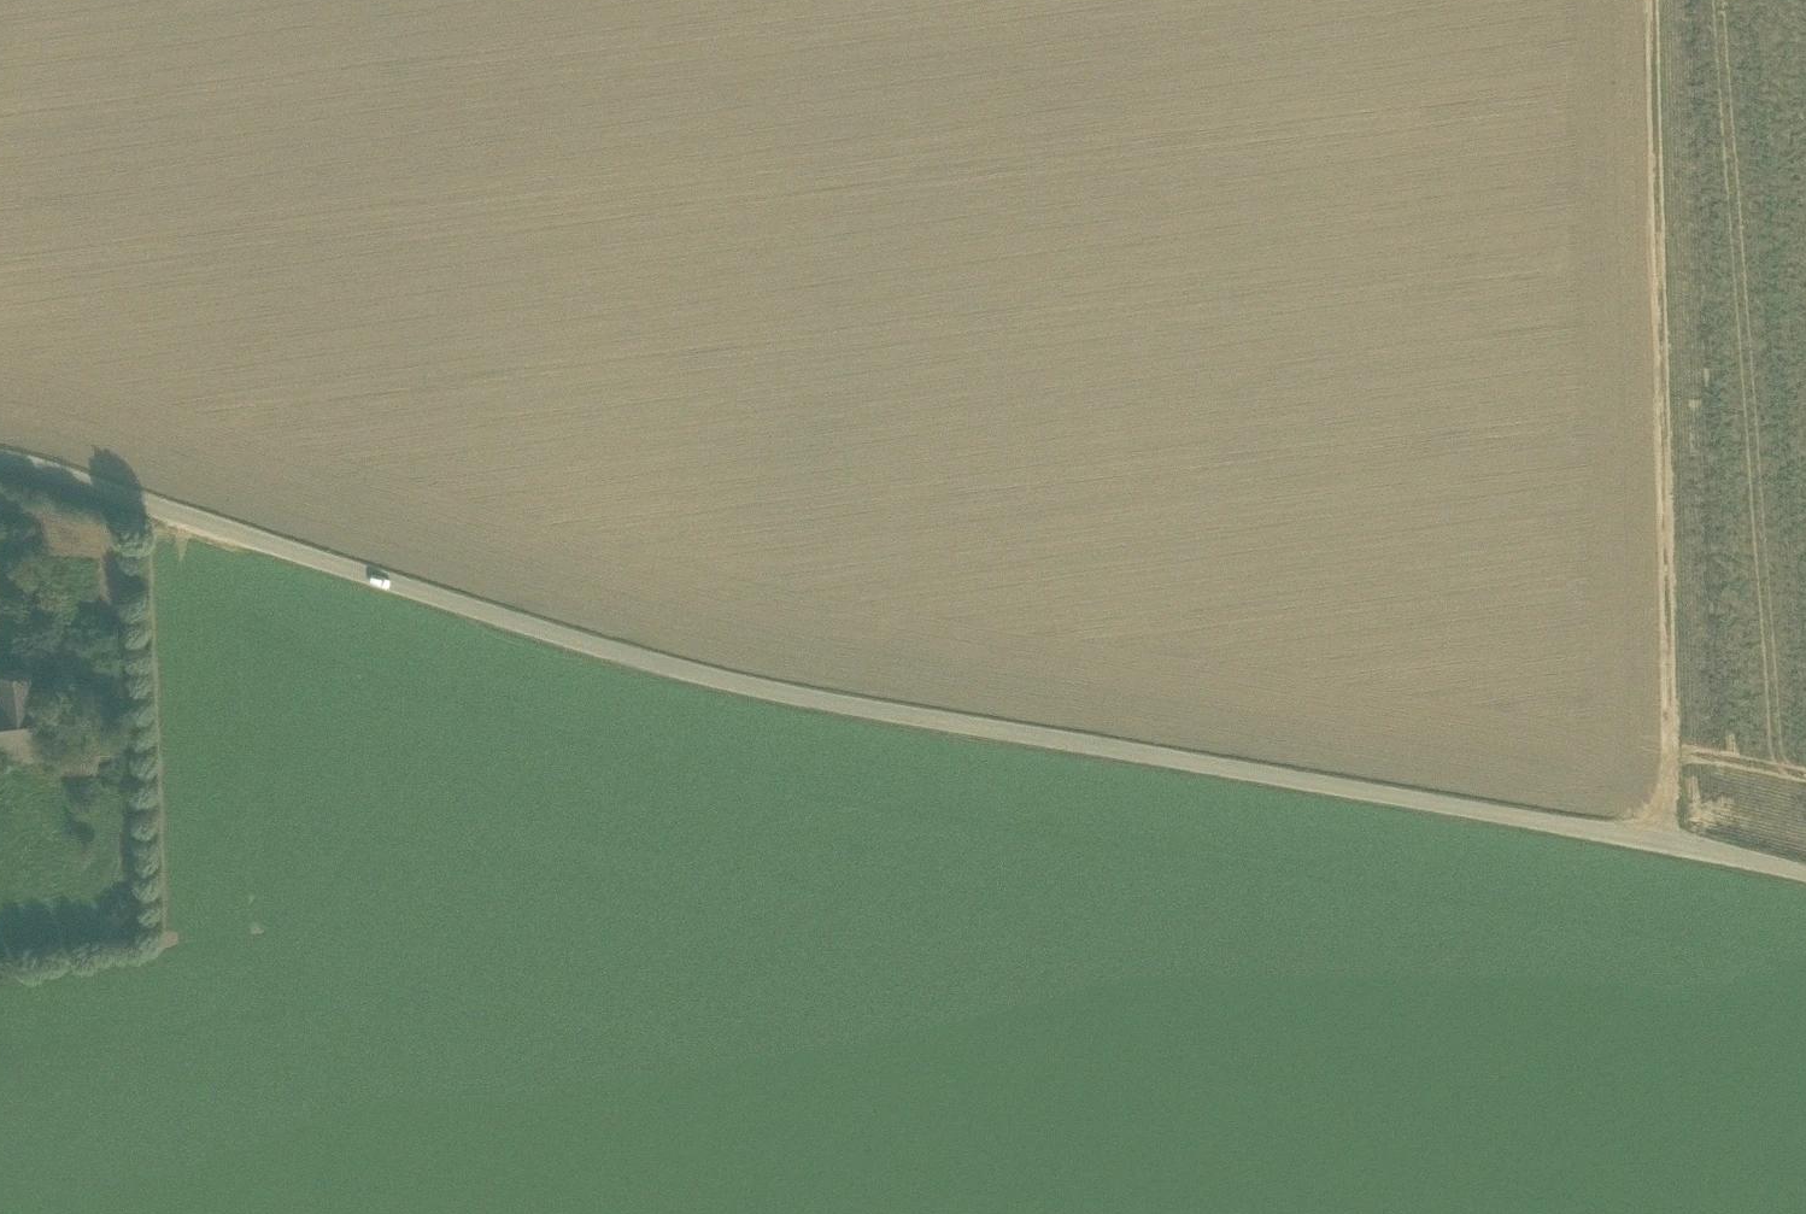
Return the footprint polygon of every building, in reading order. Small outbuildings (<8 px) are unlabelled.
[(0,696),(0,738),(38,733),(37,732),(29,665),(0,669),(0,690),(1,696),(0,696)]
